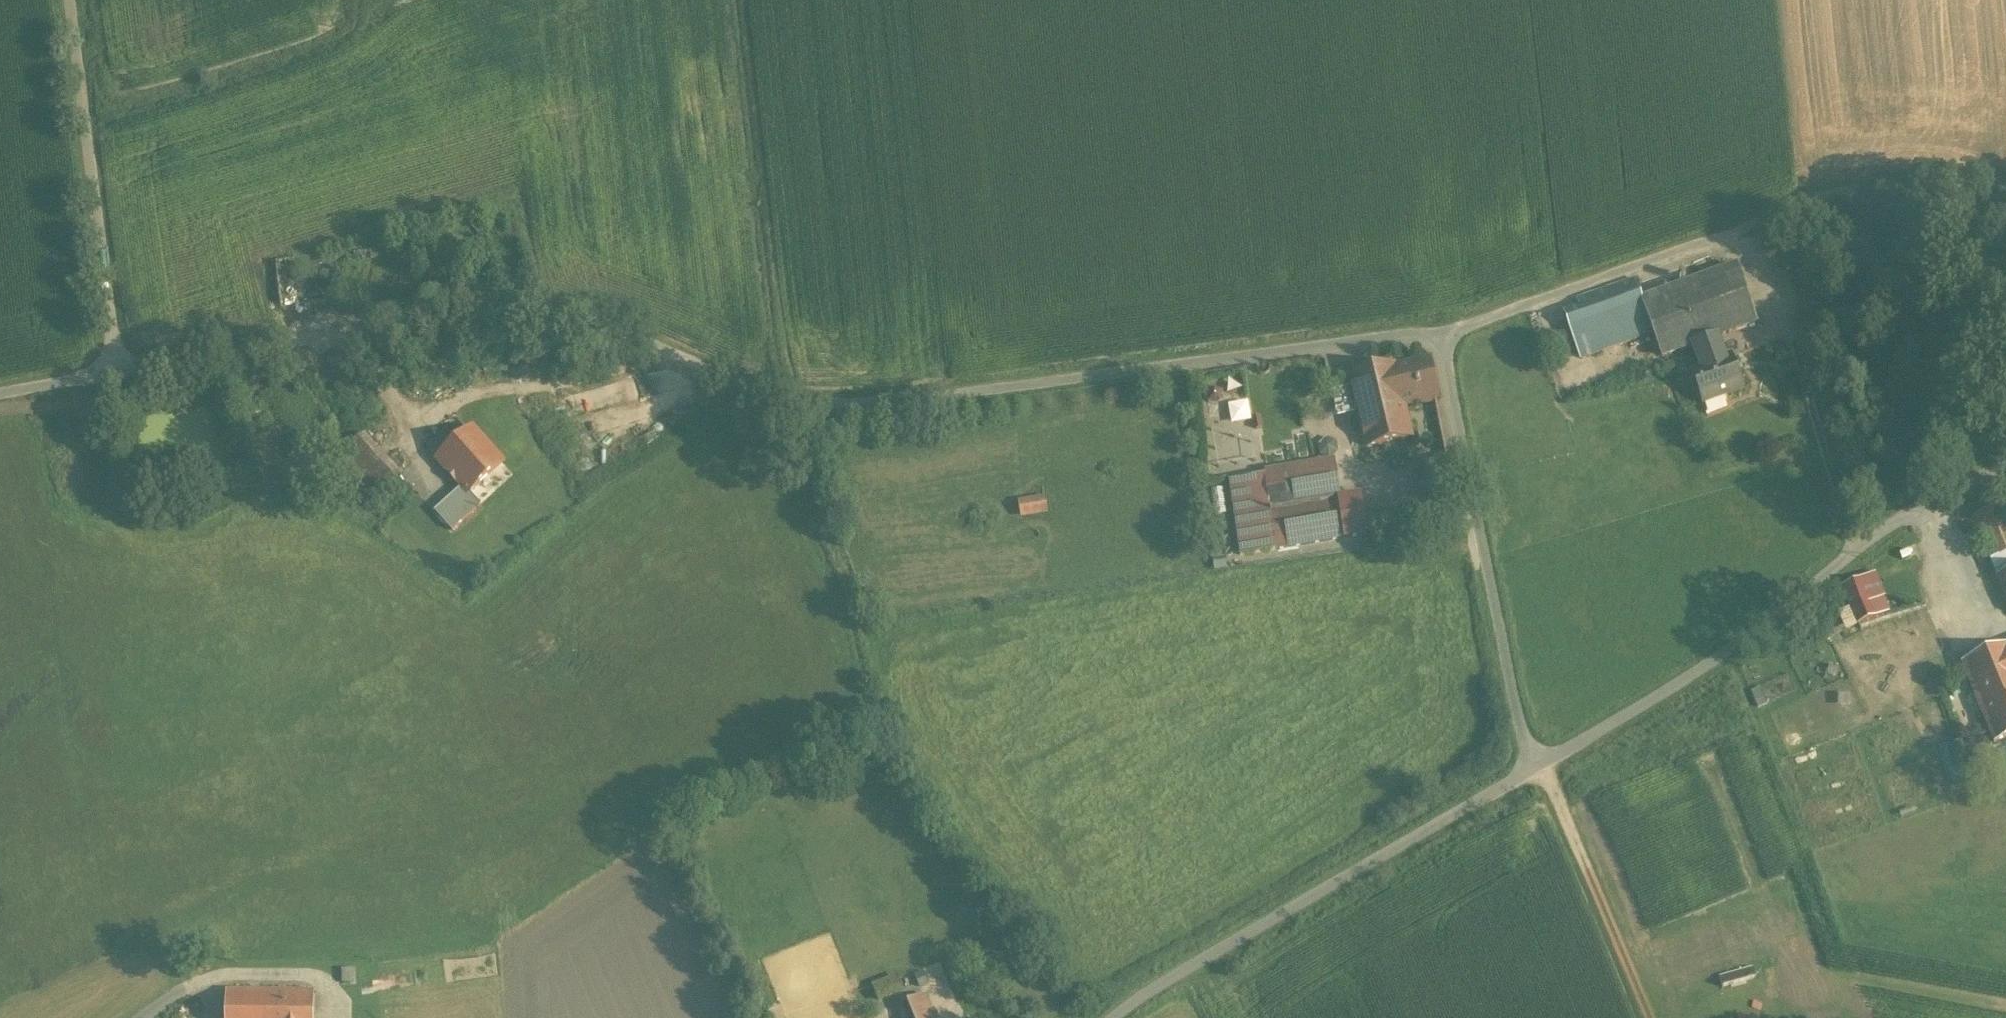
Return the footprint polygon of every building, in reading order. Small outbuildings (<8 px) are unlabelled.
[(1736,268),(1641,302),(1633,280),(1578,300),(1580,308),(1564,314),(1581,360),(1652,334),(1661,359),(1693,347),(1715,339),(1755,324),(1736,268)] [(1723,361),(1715,339),(1693,347),(1701,369),(1690,373),(1701,405),(1742,390),(1730,358),(1723,361)] [(1393,367),(1349,377),(1366,448),(1410,438),(1402,406),(1437,398),(1428,361),(1394,369),(1393,367)] [(472,431),(438,461),(462,488),(468,495),(469,494),(502,465),(472,431)] [(363,437),(342,454),(378,494),(394,481),(386,472),(392,466),(371,443),(363,437)] [(1326,440),(1319,446),(1320,455),(1329,459),(1336,453),(1335,444),(1326,440)] [(1332,464),(1264,475),(1264,476),(1229,482),(1240,557),(1365,535),(1359,496),(1338,500),(1332,464)] [(462,488),(434,513),(451,533),(480,507),(469,494),(468,495),(462,488)] [(1041,496),(1013,501),(1017,519),(1045,514),(1041,496)] [(2002,523),(1995,506),(1973,515),(2005,599),(2005,521),(2002,523)] [(1872,575),(1842,587),(1857,624),(1888,612),(1872,575)] [(2004,647),(2004,648),(1964,664),(1964,663),(1961,664),(1962,667),(1963,667),(1993,740),(1992,740),(1993,743),(1996,742),(2005,737),(2005,646),(2004,647)] [(872,981),(878,999),(899,991),(893,974),(872,981)] [(226,993),(226,1017),(271,1017),(271,994),(226,993)] [(271,994),(271,1017),(314,1017),(314,994),(271,994)] [(899,1008),(903,1017),(931,1017),(923,999),(899,1008)]
